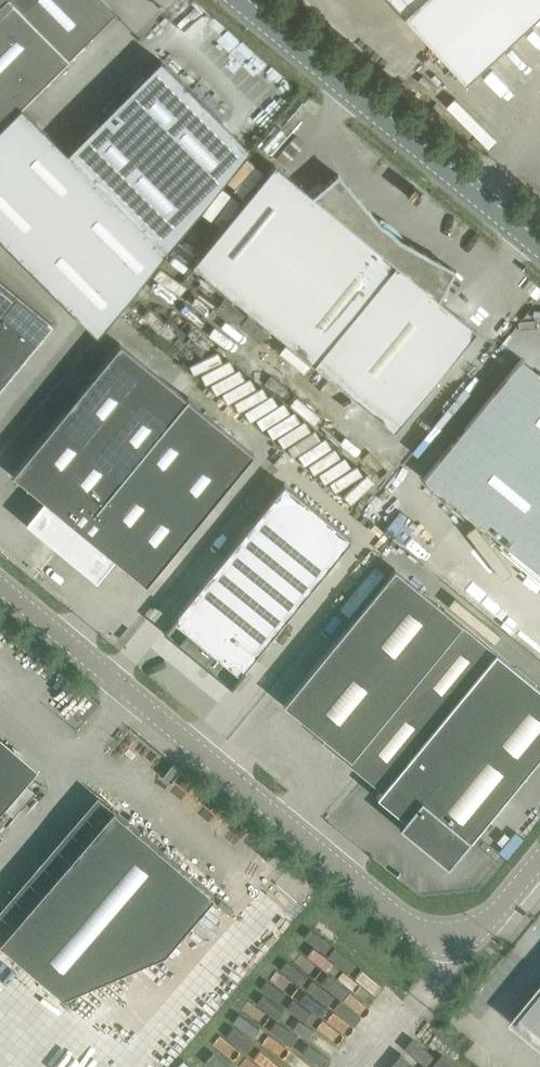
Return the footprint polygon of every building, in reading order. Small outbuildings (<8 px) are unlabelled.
[(98,335),(166,252),(250,149),(161,59),(67,152),(22,106),(68,60),(69,60),(99,29),(115,14),(116,15),(117,14),(113,11),(103,0),(0,0),(0,237),(98,335)] [(415,8),(409,14),(470,81),(539,17),(539,0),(408,0),(415,8)] [(395,430),(477,329),(438,298),(455,269),(399,238),(390,229),(380,222),(338,174),(313,195),(275,164),(193,264),(395,430)] [(0,281),(0,312),(16,293),(0,281)] [(16,293),(0,312),(0,321),(33,347),(52,324),(16,293)] [(0,321),(0,349),(19,364),(33,347),(0,321)] [(49,503),(156,372),(120,343),(12,474),(49,503)] [(0,349),(0,377),(5,381),(19,364),(0,349)] [(522,358),(424,477),(539,572),(539,373),(522,358)] [(65,546),(187,398),(156,372),(49,503),(44,509),(41,507),(29,521),(56,544),(59,541),(65,546)] [(146,583),(254,452),(187,398),(65,546),(71,551),(69,554),(96,576),(108,562),(105,560),(110,554),(146,583)] [(164,628),(163,630),(213,671),(232,686),(245,669),(244,669),(351,539),(284,484),(177,614),(177,613),(172,618),(175,621),(167,631),(164,628)] [(539,754),(539,687),(395,567),(283,703),(349,757),(346,760),(382,789),(377,795),(404,818),(399,824),(447,864),(469,838),(470,839),(539,754)] [(113,808),(0,940),(0,942),(62,995),(164,951),(213,894),(113,808)] [(512,1020),(539,1043),(539,985),(512,1020)]
